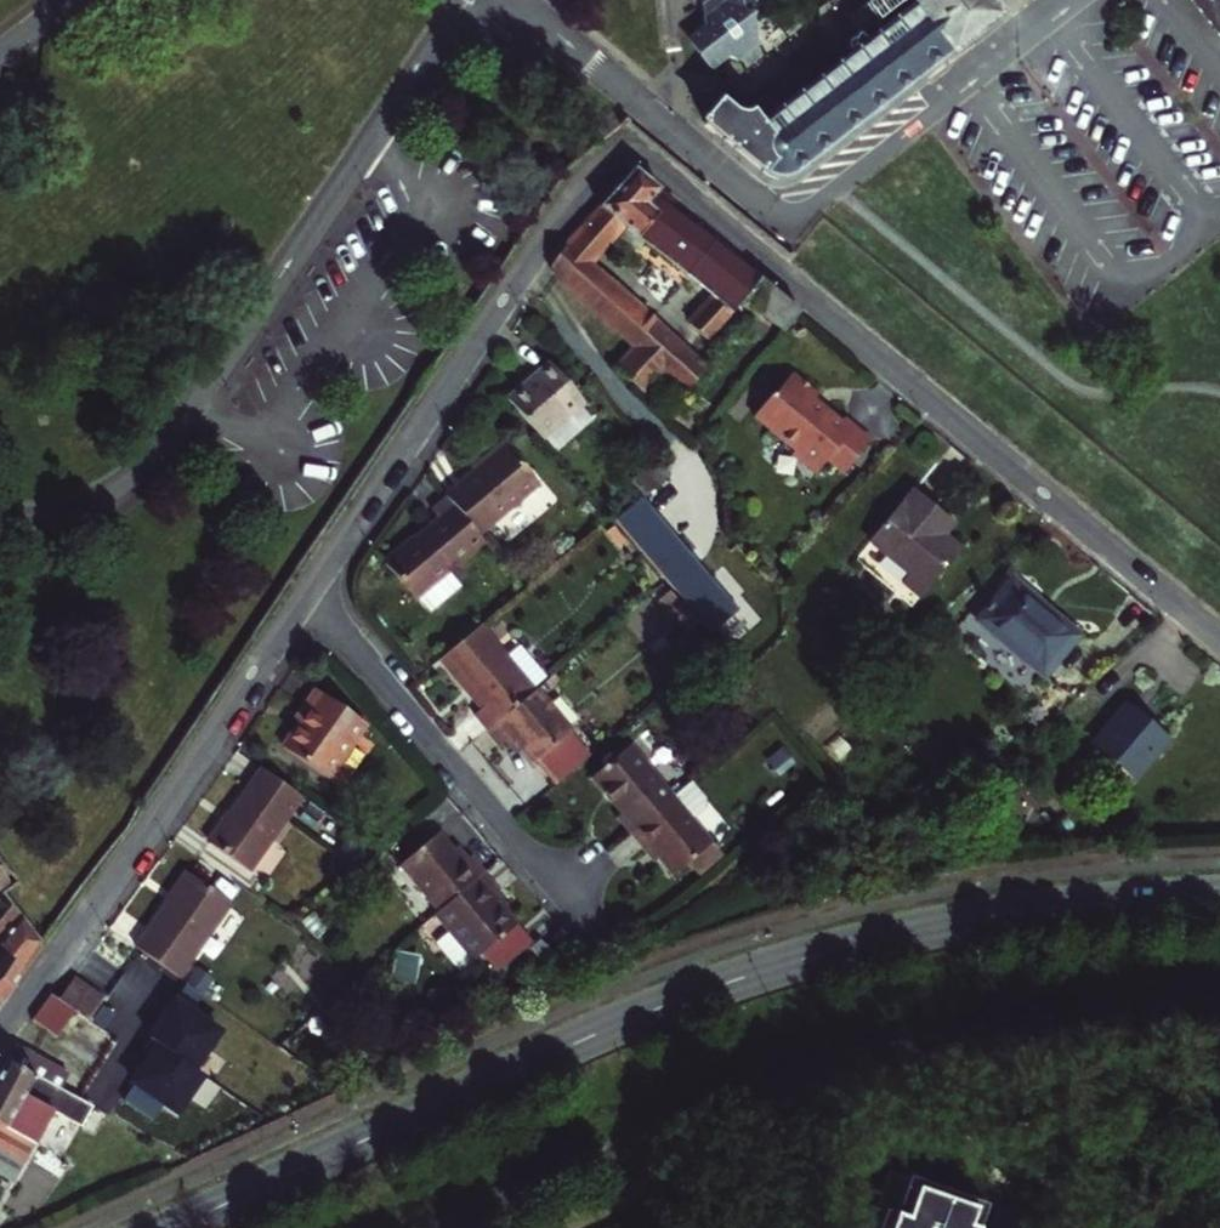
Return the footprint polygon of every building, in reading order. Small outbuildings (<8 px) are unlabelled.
[(696,3),(699,19),(695,22),(693,19),(687,25),(689,28),(686,30),(700,48),(703,45),(705,49),(712,44),(709,40),(712,38),(727,44),(750,26),(748,8),(758,0),(699,0),(696,3)] [(740,115),(737,114),(733,112),(725,106),(709,126),(766,170),(774,173),(784,174),(793,172),(802,169),(998,17),(982,0),(905,0),(914,11),(766,126),(758,117),(756,115),(753,115),(750,114),(747,115),(743,115),(740,115)] [(840,10),(853,0),(832,0),(840,10)] [(1219,39),(1219,0),(1188,0),(1219,39)] [(750,26),(727,44),(741,50),(750,61),(761,52),(752,40),(750,26)] [(716,240),(689,220),(671,207),(675,202),(635,169),(578,230),(602,251),(623,225),(696,283),(706,272),(721,285),(712,295),(687,323),(704,339),(741,299),(782,331),(790,323),(797,313),(800,310),(715,241),(716,240)] [(566,244),(590,264),(602,251),(578,230),(574,236),(566,244)] [(633,385),(643,395),(661,373),(684,392),(704,368),(676,341),(616,287),(600,273),(590,264),(566,244),(550,264),(559,281),(633,347),(614,368),(633,385)] [(696,283),(712,295),(721,285),(706,272),(696,283)] [(507,400),(540,438),(582,402),(550,363),(507,400)] [(820,391),(794,369),(775,392),(773,391),(755,413),(797,447),(795,450),(818,470),(829,456),(846,470),(873,437),(846,415),(843,418),(815,396),(820,391)] [(504,443),(444,495),(446,496),(478,535),(537,483),(504,443)] [(630,482),(641,496),(667,474),(655,460),(652,463),(630,482)] [(667,474),(641,496),(613,520),(708,633),(727,616),(730,614),(736,609),(658,516),(683,493),(667,474)] [(912,492),(870,543),(909,576),(902,584),(919,597),(959,549),(944,537),(937,532),(947,520),(912,492)] [(414,600),(483,542),(478,535),(446,496),(431,509),(437,517),(383,562),(414,600)] [(953,526),(947,520),(937,532),(944,537),(953,526)] [(1011,582),(979,621),(1044,676),(1077,636),(1011,582)] [(667,589),(653,601),(670,621),(684,610),(667,589)] [(727,616),(708,633),(720,646),(742,628),(730,614),(727,616)] [(477,627),(438,660),(479,709),(471,715),(485,730),(531,691),(530,689),(542,678),(516,648),(503,658),(477,627)] [(303,705),(308,709),(281,748),(325,778),(363,723),(314,689),(303,705)] [(531,691),(485,730),(499,746),(510,737),(531,763),(534,761),(554,784),(587,756),(567,733),(569,731),(534,690),(531,691)] [(1097,746),(1089,757),(1114,778),(1123,768),(1134,777),(1170,733),(1133,703),(1097,746)] [(628,745),(590,777),(620,813),(615,817),(629,832),(671,796),(628,745)] [(779,751),(767,761),(778,775),(790,765),(779,751)] [(248,872),(301,797),(262,770),(209,845),(248,872)] [(710,843),(671,796),(629,832),(643,849),(647,845),(673,875),(710,843)] [(397,865),(437,911),(482,871),(468,855),(461,861),(436,832),(397,865)] [(482,871),(437,911),(434,913),(474,959),(483,951),(498,970),(530,941),(488,892),(495,885),(482,871)] [(135,948),(179,978),(206,940),(231,904),(188,874),(135,948)] [(12,987),(41,945),(22,920),(0,943),(0,950),(5,958),(0,964),(0,999),(12,987)] [(530,947),(542,961),(551,952),(539,939),(530,947)] [(35,1016),(32,1020),(56,1037),(74,1012),(88,1021),(104,998),(74,977),(59,998),(50,993),(35,1016)] [(259,1035),(185,983),(167,1008),(190,1024),(174,1046),(220,1078),(237,1055),(242,1059),(259,1035)] [(112,1038),(114,1039),(130,1016),(104,998),(88,1021),(112,1038)] [(141,1058),(114,1039),(112,1038),(94,1064),(123,1085),(141,1058)] [(220,1078),(174,1046),(158,1070),(139,1095),(186,1128),(220,1078)] [(63,1075),(13,1048),(9,1054),(5,1062),(55,1089),(63,1075)] [(123,1085),(139,1095),(158,1070),(141,1058),(123,1085)] [(5,1062),(0,1071),(0,1173),(14,1181),(53,1108),(94,1131),(103,1115),(55,1089),(5,1062)] [(220,1078),(186,1128),(206,1143),(241,1093),(220,1078)] [(45,1131),(67,1143),(77,1124),(55,1112),(45,1131)] [(890,1172),(870,1227),(981,1227),(988,1207),(890,1172)]
